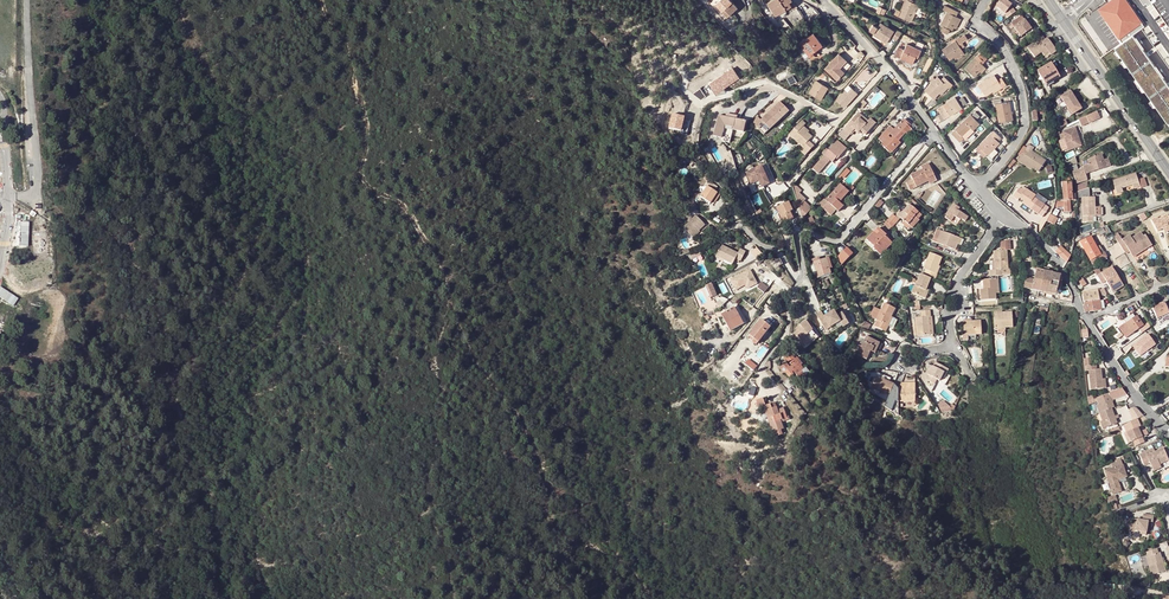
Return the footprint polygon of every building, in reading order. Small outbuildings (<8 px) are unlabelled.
[(729,0),(717,0),(714,3),(726,16),(736,7),(729,0)] [(768,2),(776,15),(791,6),(788,2),(791,0),(771,0),(768,2)] [(909,21),(917,4),(909,1),(909,0),(906,0),(899,16),(909,21)] [(1117,39),(1143,24),(1128,0),(1109,0),(1097,7),(1117,39)] [(1168,27),(1168,0),(1152,0),(1168,27)] [(1013,21),(1020,15),(1017,11),(1015,13),(1014,12),(1017,8),(1008,1),(1001,9),(1010,16),(1013,21)] [(919,5),(917,4),(909,21),(911,22),(919,5)] [(952,31),(953,28),(958,18),(956,16),(952,14),(954,10),(945,5),(943,10),(947,12),(941,25),(952,31)] [(798,23),(799,22),(803,20),(795,7),(790,10),(798,23)] [(1014,27),(1021,37),(1026,34),(1027,36),(1034,32),(1032,30),(1022,16),(1012,23),(1012,24),(1010,26),(1012,29),(1014,27)] [(873,25),(870,30),(874,33),(883,39),(882,40),(887,43),(891,37),(894,32),(881,23),(878,28),(873,25)] [(902,33),(898,30),(893,38),(897,41),(900,36),(902,33)] [(822,45),(813,33),(799,43),(808,56),(822,45)] [(960,44),(962,42),(968,39),(965,35),(957,40),(960,44)] [(1044,55),(1048,52),(1054,47),(1047,38),(1045,39),(1043,35),(1027,48),(1035,57),(1041,52),(1044,55)] [(904,49),(899,47),(894,55),(900,58),(913,64),(916,57),(917,55),(919,56),(922,48),(924,44),(918,41),(915,47),(907,43),(904,49)] [(954,57),(963,51),(961,49),(958,45),(955,41),(942,50),(949,60),(954,57)] [(1141,45),(1123,58),(1154,102),(1153,103),(1164,119),(1168,116),(1168,84),(1141,45)] [(801,48),(799,50),(805,58),(808,56),(801,48)] [(984,67),(982,64),(980,62),(982,60),(984,62),(987,59),(981,52),(965,68),(974,77),(980,71),(984,67)] [(846,62),(839,55),(825,70),(837,81),(844,74),(839,69),(846,62)] [(1051,64),(1038,71),(1045,84),(1052,79),(1053,81),(1060,78),(1051,64)] [(713,93),(739,79),(733,68),(708,82),(713,93)] [(986,95),(993,91),(1001,85),(1003,87),(1007,84),(1001,76),(998,79),(994,74),(979,85),(986,95)] [(793,75),(786,78),(790,84),(797,82),(793,75)] [(947,85),(949,87),(950,88),(953,85),(944,76),(941,79),(938,76),(935,79),(931,83),(924,90),(934,99),(940,93),(947,85)] [(827,88),(816,81),(809,93),(820,100),(827,88)] [(848,85),(835,100),(843,108),(857,93),(848,85)] [(942,95),(949,87),(947,85),(940,93),(942,95)] [(994,93),(1003,87),(1001,85),(993,91),(994,93)] [(1070,91),(1061,97),(1067,106),(1076,100),(1070,91)] [(962,108),(955,97),(937,109),(944,119),(948,117),(944,111),(946,110),(950,116),(962,108)] [(1079,105),(1076,100),(1067,106),(1072,115),(1084,108),(1081,104),(1079,105)] [(1010,101),(995,104),(999,122),(1001,122),(1002,126),(1013,124),(1012,120),(1013,120),(1010,101)] [(789,111),(780,102),(771,110),(773,112),(771,113),(770,112),(761,120),(764,124),(767,121),(773,127),(789,111)] [(1094,113),(1083,118),(1086,124),(1097,119),(1094,113)] [(718,116),(713,139),(723,141),(726,129),(743,133),(746,122),(736,120),(737,117),(726,114),(725,117),(718,116)] [(859,120),(862,117),(858,114),(844,130),(850,135),(854,130),(856,132),(858,130),(860,132),(865,136),(874,126),(868,121),(868,122),(865,125),(859,120)] [(979,124),(971,114),(951,133),(960,142),(964,139),(962,136),(971,128),(973,130),(979,124)] [(687,129),(690,119),(669,115),(665,128),(681,132),(682,128),(687,129)] [(912,131),(909,128),(906,125),(907,123),(903,119),(894,130),(890,127),(878,140),(882,143),(880,145),(891,154),(900,143),(899,142),(905,134),(908,136),(912,131)] [(811,137),(807,133),(801,128),(803,126),(805,124),(802,120),(789,135),(795,141),(802,147),(800,151),(805,156),(818,141),(813,136),(811,137)] [(767,121),(764,124),(770,129),(773,127),(767,121)] [(1062,133),(1058,134),(1060,139),(1063,138),(1066,150),(1078,147),(1074,129),(1061,132),(1062,133)] [(1000,137),(994,131),(979,146),(982,149),(985,152),(988,155),(1000,143),(997,140),(1000,137)] [(824,155),(812,168),(817,174),(830,160),(833,163),(835,159),(837,160),(846,151),(837,142),(829,150),(826,148),(822,152),(824,155)] [(1029,145),(1024,151),(1018,160),(1021,163),(1023,161),(1033,168),(1039,172),(1046,161),(1030,151),(1032,147),(1029,145)] [(1083,169),(1073,172),(1075,177),(1075,178),(1077,183),(1088,179),(1086,174),(1106,167),(1102,155),(1088,160),(1089,163),(1083,166),(1083,169)] [(1023,161),(1021,163),(1031,170),(1033,168),(1023,161)] [(912,180),(906,182),(910,190),(928,182),(930,184),(936,181),(928,164),(921,167),(922,170),(910,176),(912,180)] [(761,166),(746,173),(751,185),(759,181),(762,188),(769,184),(761,166)] [(1089,174),(1090,177),(1106,172),(1104,168),(1089,174)] [(1136,173),(1113,181),(1117,194),(1123,192),(1122,189),(1133,186),(1134,189),(1140,187),(1138,180),(1136,173)] [(1138,180),(1140,187),(1141,188),(1147,186),(1145,178),(1138,180)] [(708,183),(705,187),(712,192),(715,188),(708,183)] [(1062,183),(1063,195),(1069,195),(1073,194),(1072,183),(1062,183)] [(1078,197),(1090,196),(1089,183),(1077,184),(1078,197)] [(848,192),(840,185),(826,200),(826,201),(835,209),(838,212),(843,206),(839,203),(848,192)] [(801,191),(796,186),(793,190),(801,220),(805,216),(808,212),(812,207),(804,200),(806,199),(799,193),(801,191)] [(1026,202),(1024,205),(1031,210),(1038,201),(1034,198),(1036,195),(1027,189),(1025,191),(1020,187),(1013,196),(1018,200),(1020,198),(1024,201),(1026,202)] [(720,198),(707,188),(700,199),(710,206),(712,203),(714,200),(717,202),(720,198)] [(826,200),(822,197),(820,199),(819,199),(816,202),(831,215),(835,209),(826,201),(826,200)] [(1093,217),(1095,217),(1095,208),(1095,197),(1082,198),(1083,222),(1093,222),(1093,217)] [(777,207),(784,223),(793,219),(792,217),(790,212),(789,209),(792,208),(789,202),(777,207)] [(954,204),(944,218),(950,221),(954,216),(960,220),(961,219),(965,221),(968,217),(958,210),(959,207),(954,204)] [(903,221),(911,227),(918,219),(921,215),(909,205),(903,212),(901,210),(897,215),(900,218),(903,221)] [(968,217),(970,214),(961,207),(959,210),(968,217)] [(1167,213),(1151,221),(1156,232),(1165,227),(1166,228),(1168,226),(1168,216),(1167,213)] [(891,228),(899,220),(895,217),(893,214),(886,222),(891,228)] [(1052,214),(1048,221),(1054,225),(1059,219),(1052,214)] [(698,231),(698,232),(705,226),(695,216),(683,228),(691,237),(698,231)] [(919,221),(918,219),(911,227),(913,229),(919,221)] [(909,230),(911,227),(903,221),(902,224),(909,230)] [(885,251),(892,244),(894,242),(880,227),(879,229),(878,228),(867,240),(874,248),(873,249),(880,256),(885,251)] [(1106,227),(1098,232),(1100,235),(1105,233),(1107,235),(1110,233),(1106,227)] [(959,238),(936,229),(931,241),(955,250),(957,245),(959,238)] [(1142,248),(1145,251),(1152,246),(1145,236),(1143,237),(1141,233),(1131,239),(1130,236),(1123,241),(1120,237),(1116,240),(1125,254),(1129,252),(1130,254),(1136,250),(1137,251),(1142,248)] [(1081,244),(1091,262),(1101,256),(1091,238),(1081,244)] [(1003,241),(1002,251),(1007,251),(1011,251),(1011,242),(1003,241)] [(738,254),(722,245),(716,256),(733,264),(736,258),(741,261),(746,252),(740,249),(738,254)] [(1055,251),(1065,262),(1072,256),(1061,245),(1055,251)] [(851,254),(851,253),(845,246),(837,255),(841,265),(851,254)] [(1133,258),(1145,251),(1142,248),(1137,251),(1136,250),(1130,254),(1133,258)] [(761,254),(755,249),(750,254),(756,259),(761,254)] [(1006,270),(1007,251),(1002,251),(995,250),(994,263),(994,269),(992,269),(988,269),(988,275),(1000,275),(1000,270),(1006,270)] [(699,251),(691,255),(693,260),(701,256),(699,251)] [(925,270),(923,276),(930,279),(935,280),(937,275),(935,274),(938,266),(942,258),(930,253),(923,269),(925,270)] [(1103,259),(1101,256),(1091,262),(1093,265),(1103,259)] [(820,261),(819,258),(812,260),(813,263),(809,265),(813,275),(817,274),(818,278),(830,274),(829,269),(826,259),(820,261)] [(779,259),(773,262),(776,267),(782,264),(779,259)] [(20,285),(40,274),(34,263),(20,271),(17,265),(11,268),(20,285)] [(1122,284),(1112,268),(1098,276),(1102,284),(1106,281),(1111,290),(1122,284)] [(750,270),(731,280),(736,290),(745,285),(747,289),(757,284),(750,270)] [(1041,282),(1044,271),(1036,270),(1034,280),(1026,278),(1024,288),(1039,291),(1040,286),(1036,285),(1037,281),(1041,282)] [(1044,271),(1041,282),(1048,283),(1046,293),(1056,295),(1060,275),(1053,274),(1053,273),(1049,272),(1044,271)] [(923,276),(920,274),(915,287),(914,287),(911,293),(925,299),(930,287),(928,286),(930,279),(923,276)] [(1083,278),(1078,280),(1082,287),(1086,285),(1083,278)] [(995,280),(986,280),(986,290),(984,290),(981,291),(981,300),(996,299),(995,280)] [(1048,283),(1041,282),(1040,286),(1039,291),(1046,293),(1048,283)] [(711,283),(705,286),(710,298),(717,295),(711,283)] [(761,283),(757,288),(764,294),(768,288),(761,283)] [(1124,287),(1122,284),(1111,290),(1113,293),(1124,287)] [(1101,310),(1098,291),(1092,291),(1083,292),(1086,312),(1101,310)] [(1157,318),(1162,316),(1168,313),(1163,302),(1152,307),(1157,318)] [(895,309),(884,304),(876,320),(877,321),(874,326),(886,332),(889,326),(887,325),(891,317),(895,309)] [(743,324),(733,308),(721,315),(730,331),(743,324)] [(928,317),(931,317),(930,310),(921,311),(922,318),(916,318),(918,336),(930,335),(928,317)] [(841,324),(846,320),(842,313),(837,316),(833,311),(824,316),(821,312),(816,314),(826,331),(840,322),(841,324)] [(1002,311),(994,312),(995,328),(1004,328),(1013,327),(1012,312),(1002,313),(1002,311)] [(1124,320),(1126,323),(1135,317),(1133,314),(1124,320)] [(1136,316),(1135,317),(1126,323),(1124,324),(1119,327),(1126,338),(1143,325),(1136,316)] [(805,349),(810,345),(804,337),(813,330),(806,320),(800,325),(802,328),(793,335),(805,349)] [(770,328),(761,321),(749,335),(758,343),(770,328)] [(981,321),(964,322),(964,335),(982,334),(981,321)] [(1139,334),(1150,327),(1148,323),(1136,331),(1139,334)] [(816,335),(813,330),(804,337),(810,345),(818,338),(816,335)] [(1148,331),(1143,333),(1148,341),(1153,338),(1148,331)] [(882,344),(866,337),(860,349),(859,349),(856,355),(866,360),(870,353),(868,353),(869,351),(871,351),(878,355),(882,344)] [(1137,343),(1121,354),(1128,364),(1144,353),(1137,343)] [(809,373),(805,368),(803,370),(790,353),(784,359),(789,365),(788,366),(785,363),(779,368),(782,372),(783,371),(789,378),(795,374),(800,381),(809,373)] [(744,365),(754,371),(758,366),(748,359),(744,365)] [(1102,383),(1100,374),(1099,364),(1094,365),(1094,360),(1083,361),(1084,366),(1087,366),(1090,384),(1102,383)] [(941,377),(946,368),(935,362),(933,367),(932,366),(927,374),(929,375),(926,380),(934,384),(937,379),(939,381),(941,377)] [(889,395),(893,384),(876,376),(871,388),(889,395)] [(899,386),(893,384),(889,395),(887,399),(884,406),(891,409),(897,399),(899,400),(899,387),(899,386)] [(1100,399),(1102,406),(1112,403),(1115,402),(1112,395),(1124,391),(1119,384),(1118,384),(1110,387),(1097,392),(1098,396),(1100,399)] [(916,387),(899,386),(899,387),(899,400),(916,400),(916,387)] [(781,416),(786,415),(783,407),(776,409),(775,406),(771,408),(770,403),(765,405),(762,397),(756,400),(759,407),(761,406),(763,406),(766,413),(775,437),(782,435),(780,430),(783,429),(781,422),(780,419),(782,419),(781,416)] [(955,408),(953,403),(948,406),(945,400),(938,404),(943,415),(955,408)] [(1102,406),(1101,407),(1103,414),(1106,422),(1118,418),(1116,413),(1112,403),(1102,406)] [(1141,426),(1137,428),(1135,429),(1134,424),(1136,423),(1133,416),(1120,421),(1123,428),(1125,433),(1128,433),(1129,437),(1132,442),(1140,439),(1138,433),(1144,431),(1141,426)] [(1118,418),(1106,422),(1108,427),(1119,422),(1118,418)] [(1125,433),(1123,428),(1120,429),(1124,439),(1129,437),(1128,433),(1125,433)] [(1140,449),(1135,452),(1139,462),(1144,460),(1146,465),(1155,461),(1154,460),(1156,459),(1157,461),(1164,458),(1158,446),(1142,452),(1140,449)] [(1119,486),(1116,478),(1115,478),(1114,475),(1115,475),(1124,472),(1121,461),(1103,467),(1110,489),(1119,486)] [(1153,514),(1143,512),(1142,519),(1134,518),(1133,523),(1128,524),(1129,529),(1134,528),(1140,529),(1139,531),(1145,532),(1148,520),(1152,521),(1153,514)] [(1157,545),(1146,549),(1147,553),(1148,553),(1151,561),(1148,562),(1151,572),(1165,567),(1159,549),(1158,549),(1157,545)] [(1104,598),(1112,598),(1114,598),(1113,585),(1103,586),(1104,598)]
